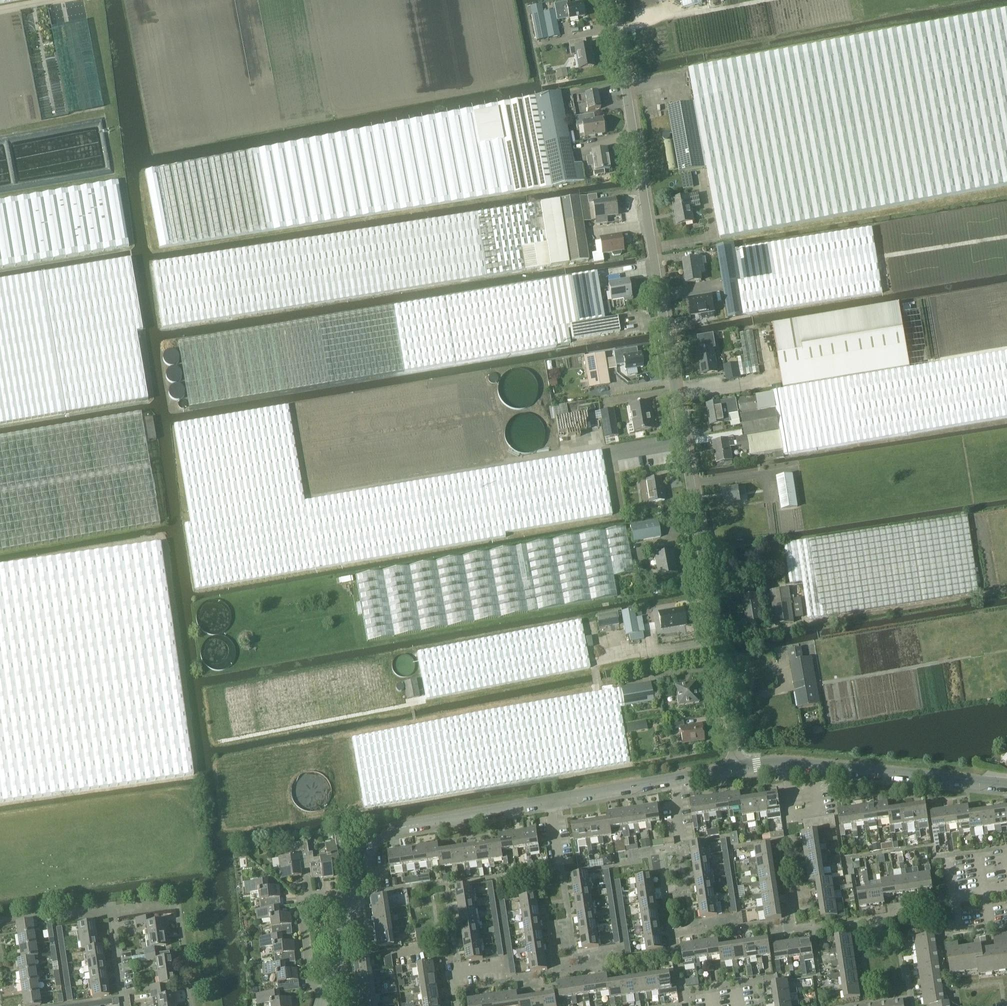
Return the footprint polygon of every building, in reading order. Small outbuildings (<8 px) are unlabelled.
[(569,19),(585,17),(582,3),(568,5),(567,2),(555,5),(557,20),(569,18),(569,19)] [(542,12),(540,4),(528,7),(535,40),(558,35),(553,10),(542,12)] [(689,70),(720,238),(1006,185),(1006,10),(689,70)] [(590,45),(587,46),(576,48),(575,41),(569,43),(570,49),(571,56),(577,55),(580,69),(594,66),(590,45)] [(568,77),(566,68),(557,70),(558,78),(568,77)] [(588,111),(601,109),(598,92),(585,94),(585,95),(578,97),(580,103),(586,102),(588,111)] [(535,97),(535,98),(552,187),(585,181),(581,163),(574,164),(560,93),(535,97)] [(145,172),(160,248),(338,221),(552,187),(535,98),(347,134),(145,172)] [(694,103),(668,107),(680,173),(706,168),(694,103)] [(605,134),(602,119),(594,120),(593,114),(575,117),(576,127),(583,126),(585,137),(605,134)] [(588,164),(594,163),(595,171),(594,172),(594,177),(605,175),(605,171),(610,170),(607,149),(592,151),(593,156),(587,157),(588,164)] [(129,246),(118,181),(0,200),(0,267),(129,246)] [(598,203),(596,194),(587,196),(579,197),(583,222),(596,220),(597,225),(607,223),(607,218),(618,216),(615,200),(598,203)] [(673,200),(677,225),(695,222),(692,208),(701,206),(699,195),(673,200)] [(559,201),(569,263),(589,260),(579,197),(559,201)] [(153,263),(163,328),(308,305),(569,263),(559,201),(541,204),(540,203),(299,241),(153,263)] [(878,261),(873,228),(735,250),(734,243),(717,246),(724,291),(728,318),(744,316),(852,299),(884,293),(878,261)] [(598,253),(593,254),(594,263),(596,262),(604,261),(603,254),(612,253),(612,255),(614,257),(621,256),(622,254),(621,251),(623,251),(623,249),(624,247),(623,244),(622,243),(621,235),(600,238),(601,242),(597,242),(596,243),(598,253)] [(701,273),(706,272),(704,257),(684,260),(686,273),(684,275),(685,279),(687,281),(687,282),(702,280),(701,273)] [(66,413),(148,399),(137,331),(143,330),(131,258),(0,280),(0,424),(66,413)] [(579,324),(605,319),(597,273),(571,277),(579,324)] [(570,325),(579,324),(571,277),(362,312),(318,319),(178,342),(189,408),(329,385),(570,344),(567,326),(570,325)] [(633,299),(632,290),(630,290),(629,281),(609,284),(611,301),(624,299),(624,301),(633,299)] [(713,295),(690,298),(692,315),(701,314),(702,319),(715,317),(714,312),(715,311),(713,295)] [(899,304),(894,304),(773,325),(784,389),(910,367),(899,304)] [(618,317),(605,319),(579,324),(570,325),(572,340),(620,331),(618,317)] [(700,349),(698,350),(702,375),(718,372),(715,348),(716,348),(714,333),(698,336),(700,349)] [(756,395),(738,399),(729,400),(721,402),(706,404),(710,425),(740,420),(740,415),(741,415),(743,429),(744,436),(747,436),(748,440),(750,451),(751,456),(777,452),(778,458),(783,457),(782,451),(784,451),(784,455),(1006,418),(1006,352),(985,356),(847,379),(774,391),(774,392),(756,395)] [(616,366),(615,358),(605,359),(604,354),(585,357),(589,387),(609,384),(607,370),(616,368),(616,366)] [(623,357),(615,358),(616,366),(625,365),(625,370),(643,368),(642,366),(643,365),(643,361),(642,361),(640,354),(623,356),(623,357)] [(738,362),(724,364),(727,380),(741,378),(740,376),(738,362)] [(538,393),(538,389),(538,385),(537,381),(535,378),(533,375),(530,373),(526,371),(522,370),(519,369),(515,370),(511,371),(508,372),(505,375),(502,378),(500,381),(499,385),(499,389),(499,393),(500,397),(502,400),(504,403),(507,405),(511,407),(515,408),(518,409),(522,408),(526,407),(529,405),(532,403),(535,400),(537,397),(538,393)] [(558,386),(557,380),(548,381),(550,388),(558,386)] [(651,415),(649,400),(629,404),(634,432),(651,429),(648,415),(651,415)] [(551,406),(554,416),(563,414),(560,403),(551,406)] [(288,405),(174,424),(191,523),(185,524),(195,589),(316,569),(316,570),(506,537),(505,533),(613,515),(602,451),(305,502),(305,501),(288,405)] [(613,409),(600,411),(605,438),(618,435),(613,409)] [(142,413),(0,437),(0,551),(160,524),(142,413)] [(545,438),(545,434),(545,430),(543,426),(542,423),(539,420),(536,417),(533,415),(529,414),(525,414),(521,414),(518,415),(514,417),(511,420),(509,423),(507,426),(506,430),(505,434),(506,437),(507,441),(509,445),(511,448),(514,450),(517,452),(521,453),(525,453),(529,453),(533,452),(536,450),(539,448),(542,445),(543,441),(545,438)] [(743,452),(750,451),(747,436),(744,436),(741,437),(736,438),(738,447),(742,446),(743,452)] [(729,447),(734,447),(733,438),(713,441),(713,447),(715,447),(718,463),(732,460),(729,447)] [(793,474),(790,474),(776,477),(781,510),(798,508),(793,474)] [(649,504),(665,501),(661,478),(645,481),(649,504)] [(742,492),(725,495),(729,523),(746,520),(742,492)] [(802,582),(808,619),(979,592),(967,515),(784,544),(790,584),(802,582)] [(633,542),(661,537),(658,521),(630,526),(633,542)] [(626,527),(515,547),(356,576),(360,603),(356,604),(358,616),(362,615),(367,641),(527,612),(617,596),(614,576),(635,572),(626,527)] [(0,566),(0,802),(193,773),(175,652),(161,543),(0,566)] [(659,576),(676,573),(672,552),(655,555),(659,576)] [(775,625),(794,622),(794,618),(804,617),(801,598),(791,599),(789,588),(770,591),(775,625)] [(760,613),(767,612),(766,605),(759,607),(757,594),(741,597),(742,604),(744,604),(747,624),(762,622),(760,613)] [(229,621),(230,617),(229,614),(228,611),(227,608),(225,606),(222,604),(219,602),(216,602),(213,601),(210,602),(207,603),(204,605),(201,607),(200,610),(198,613),(198,616),(198,619),(198,622),(200,625),(201,628),(204,630),(207,632),(210,633),(213,633),(216,633),(219,632),(222,631),(225,629),(227,627),(228,624),(229,621)] [(683,608),(659,613),(662,629),(686,625),(683,608)] [(635,609),(622,612),(626,635),(629,635),(630,641),(644,639),(643,632),(644,632),(641,616),(643,616),(641,609),(635,610),(635,609)] [(599,628),(619,625),(617,613),(597,617),(599,628)] [(581,621),(556,625),(418,652),(427,699),(559,674),(590,668),(581,621)] [(591,636),(584,638),(586,647),(586,648),(593,647),(591,636)] [(235,656),(235,653),(235,650),(234,647),(232,644),(230,641),(228,639),(225,638),(222,637),(219,637),(215,637),(212,638),(210,639),(207,641),(205,644),(204,647),(203,650),(202,653),(203,656),(204,659),(205,662),(207,664),(210,666),(212,668),(215,669),(219,669),(222,669),(225,668),(228,666),(230,664),(232,662),(234,659),(235,656)] [(790,650),(792,660),(790,661),(798,708),(820,704),(812,657),(803,658),(801,648),(790,650)] [(414,668),(414,666),(414,663),(413,660),(411,658),(409,656),(406,655),(403,655),(401,655),(398,656),(396,658),(394,660),(393,663),(393,666),(393,668),(394,671),(396,673),(398,675),(401,676),(403,676),(406,676),(409,675),(411,673),(413,671),(414,668)] [(416,679),(404,682),(407,699),(420,697),(416,679)] [(651,682),(622,688),(625,706),(645,703),(655,701),(654,696),(652,684),(651,682)] [(679,706),(699,702),(695,682),(675,686),(679,706)] [(659,683),(652,684),(654,696),(661,695),(659,683)] [(396,729),(352,737),(364,807),(434,795),(522,780),(573,772),(630,762),(622,717),(620,707),(625,706),(622,688),(573,696),(497,709),(396,729)] [(628,732),(634,731),(635,731),(637,728),(637,722),(636,723),(627,724),(628,732)] [(672,724),(673,730),(681,729),(684,744),(705,740),(702,724),(684,728),(683,722),(672,724)] [(331,798),(332,794),(331,790),(330,785),(328,782),(326,779),(323,777),(320,775),(316,773),(312,772),(308,773),(303,774),(298,776),(295,779),(292,782),(291,785),(289,789),(289,794),(289,797),(290,801),(292,805),(295,809),(298,812),(302,813),(306,815),(309,815),(313,815),(318,814),(322,812),(326,809),(328,805),(330,802),(331,798)] [(740,793),(728,795),(730,811),(729,811),(730,818),(731,818),(731,823),(736,823),(735,817),(735,818),(733,810),(742,809),(741,800),(740,793)] [(782,818),(778,794),(765,796),(768,813),(766,813),(768,820),(782,818)] [(730,811),(728,795),(715,796),(718,813),(717,813),(718,820),(722,819),(721,812),(729,811),(730,811)] [(715,796),(703,798),(705,814),(704,815),(705,822),(710,821),(709,814),(717,813),(718,813),(715,796)] [(759,814),(766,813),(768,813),(765,796),(753,798),(755,815),(754,815),(755,822),(760,821),(759,814)] [(705,814),(703,798),(691,800),(693,816),(692,816),(694,824),(695,829),(699,828),(697,816),(704,815),(705,814)] [(753,798),(741,800),(742,809),(743,816),(742,817),(743,824),(744,823),(744,825),(748,825),(747,823),(755,822),(754,815),(755,815),(753,798)] [(887,803),(875,805),(877,821),(876,821),(877,828),(877,829),(882,828),(880,821),(889,819),(889,820),(888,809),(887,803)] [(929,828),(925,804),(913,806),(915,822),(914,822),(915,830),(916,830),(917,838),(921,837),(920,830),(929,828)] [(661,821),(659,805),(645,807),(648,823),(647,823),(648,831),(652,830),(651,823),(661,821)] [(875,805),(862,807),(865,823),(864,823),(865,831),(869,830),(869,829),(877,828),(876,821),(877,821),(875,805)] [(913,806),(900,808),(903,824),(902,824),(903,832),(904,832),(904,837),(908,836),(906,823),(914,822),(915,822),(913,806)] [(964,836),(964,831),(970,830),(970,829),(971,829),(970,822),(969,813),(968,806),(955,808),(957,824),(956,824),(957,832),(959,832),(960,837),(964,836)] [(645,807),(633,809),(635,825),(636,833),(640,832),(639,824),(647,823),(648,823),(645,807)] [(862,807),(850,808),(852,825),(851,825),(852,830),(853,838),(858,837),(856,824),(864,823),(865,823),(862,807)] [(852,825),(850,808),(838,810),(840,826),(841,836),(845,835),(844,831),(852,830),(851,825),(852,825)] [(903,824),(900,808),(888,809),(889,820),(889,819),(890,826),(889,826),(891,834),(895,833),(894,825),(902,824),(903,824)] [(955,808),(943,810),(945,826),(944,826),(945,833),(950,833),(949,825),(956,824),(957,824),(955,808)] [(993,809),(996,825),(994,825),(996,833),(1000,832),(999,825),(1006,824),(1006,816),(1006,808),(993,809)] [(635,825),(633,809),(621,811),(623,827),(623,832),(623,833),(623,835),(624,841),(625,844),(626,851),(639,849),(638,845),(630,846),(629,838),(630,838),(629,826),(635,825)] [(996,825),(993,809),(981,811),(983,827),(982,827),(983,834),(988,834),(987,826),(994,825),(996,825)] [(943,810),(930,812),(932,827),(935,846),(940,846),(938,834),(940,834),(939,827),(944,826),(945,826),(943,810)] [(609,813),(610,819),(612,836),(616,836),(617,835),(617,833),(623,833),(623,832),(623,827),(621,811),(609,813)] [(981,811),(969,813),(970,822),(971,829),(970,829),(970,830),(971,836),(975,835),(974,828),(982,827),(983,827),(981,811)] [(824,830),(822,818),(815,819),(817,831),(824,830)] [(603,837),(611,836),(612,836),(610,819),(597,821),(600,837),(598,838),(599,845),(604,844),(603,837)] [(592,846),(590,839),(598,838),(600,837),(597,821),(585,823),(587,839),(586,839),(587,845),(587,847),(588,847),(588,852),(589,856),(593,855),(592,852),(592,846)] [(587,845),(586,839),(587,839),(585,823),(572,825),(574,841),(575,849),(575,848),(576,854),(580,853),(579,846),(587,845)] [(527,855),(528,862),(529,869),(536,868),(535,865),(533,865),(533,862),(532,862),(531,854),(540,852),(539,845),(537,829),(524,831),(526,847),(525,847),(526,855),(527,855)] [(518,848),(525,847),(526,847),(524,831),(512,833),(514,849),(513,849),(514,857),(519,856),(518,848)] [(805,833),(801,833),(803,846),(819,843),(819,844),(827,843),(827,842),(838,841),(837,837),(826,838),(818,840),(817,831),(811,832),(805,833)] [(312,851),(309,852),(311,868),(310,868),(312,878),(323,877),(334,876),(332,864),(339,863),(339,859),(353,857),(349,832),(334,834),(336,842),(331,842),(331,840),(325,841),(328,856),(313,858),(312,851)] [(500,835),(501,842),(503,858),(504,865),(509,865),(508,858),(506,850),(513,849),(514,849),(512,833),(500,835)] [(663,839),(664,845),(664,846),(675,844),(674,837),(663,839)] [(650,839),(641,840),(643,848),(651,847),(650,839)] [(301,869),(310,868),(311,868),(309,852),(308,841),(292,844),(293,851),(291,851),(291,856),(279,857),(282,878),(302,875),(301,869)] [(624,841),(616,843),(617,852),(626,851),(625,844),(624,841)] [(707,841),(691,844),(693,856),(711,854),(710,848),(708,849),(707,841)] [(501,842),(488,844),(490,860),(489,860),(490,868),(495,867),(494,859),(503,858),(501,842)] [(819,843),(803,846),(805,858),(821,856),(828,855),(828,851),(820,852),(819,844),(819,843)] [(872,845),(868,846),(869,853),(874,852),(875,852),(882,851),(881,846),(881,845),(881,843),(872,844),(872,845)] [(432,868),(431,861),(441,859),(439,851),(438,844),(426,845),(428,861),(427,862),(428,867),(428,869),(432,868)] [(488,844),(476,845),(478,862),(477,862),(478,869),(483,869),(482,861),(489,860),(490,860),(488,844)] [(747,852),(755,850),(756,859),(756,860),(772,857),(770,844),(754,847),(754,846),(747,847),(747,852)] [(427,862),(428,861),(426,845),(413,847),(416,863),(415,863),(416,871),(421,870),(420,869),(428,867),(427,862)] [(478,862),(476,845),(463,847),(465,864),(465,863),(466,871),(470,871),(469,863),(477,862),(478,862)] [(413,847),(401,849),(403,865),(402,865),(403,872),(408,872),(407,864),(415,863),(416,863),(413,847)] [(463,847),(451,849),(453,865),(454,873),(455,881),(460,880),(459,872),(458,872),(457,864),(465,863),(465,864),(463,847)] [(396,874),(395,866),(402,865),(403,865),(401,849),(389,851),(391,867),(390,867),(391,874),(396,874)] [(453,865),(451,849),(439,851),(441,859),(442,867),(441,867),(442,879),(446,879),(446,874),(445,866),(453,865)] [(712,859),(711,854),(693,856),(694,869),(710,866),(709,859),(712,859)] [(611,856),(603,858),(604,865),(612,864),(611,856)] [(805,858),(806,870),(823,868),(823,869),(830,868),(830,863),(822,864),(821,856),(805,858)] [(748,860),(744,861),(745,865),(757,863),(758,871),(774,869),(772,857),(756,860),(756,859),(748,860)] [(906,877),(905,877),(907,893),(919,891),(917,875),(919,875),(916,861),(912,862),(913,868),(912,868),(913,876),(906,877)] [(901,870),(893,871),(894,879),(893,879),(895,894),(907,893),(905,877),(906,877),(905,869),(904,862),(900,863),(901,869),(901,870)] [(925,866),(927,874),(919,875),(917,875),(919,891),(932,889),(930,873),(931,873),(930,865),(925,866)] [(694,869),(696,881),(715,879),(714,873),(711,873),(710,866),(694,869)] [(806,870),(808,883),(815,882),(831,879),(832,879),(831,874),(824,875),(823,869),(823,868),(806,870)] [(751,872),(745,873),(746,877),(759,875),(760,883),(760,884),(776,881),(774,869),(758,871),(751,872)] [(888,872),(889,879),(881,881),(883,896),(895,894),(893,879),(894,879),(893,871),(888,872)] [(572,874),(572,875),(574,887),(593,884),(592,878),(590,879),(589,872),(572,874)] [(636,885),(636,890),(655,887),(653,875),(637,877),(638,884),(636,885)] [(715,879),(696,881),(698,893),(714,891),(713,884),(715,884),(715,879)] [(831,879),(815,882),(817,894),(833,892),(841,891),(853,889),(853,885),(841,887),(833,888),(831,879)] [(246,893),(259,892),(261,909),(278,907),(279,907),(281,907),(280,898),(281,897),(279,886),(268,887),(267,880),(245,882),(246,893)] [(875,881),(869,882),(870,890),(869,890),(872,906),(884,904),(883,896),(881,881),(881,880),(875,881)] [(753,889),(760,888),(762,895),(762,896),(778,893),(776,881),(760,884),(760,883),(752,884),(753,889)] [(857,892),(859,907),(872,906),(869,890),(870,890),(869,882),(864,883),(866,890),(857,892)] [(473,884),(456,886),(458,899),(475,897),(476,896),(475,891),(474,891),(473,884)] [(593,889),(593,884),(574,887),(576,899),(592,897),(591,889),(593,889)] [(637,895),(639,895),(640,902),(657,899),(655,887),(636,890),(637,895)] [(698,893),(699,906),(718,903),(717,898),(715,898),(714,891),(698,893)] [(842,899),(835,900),(833,892),(817,894),(819,906),(835,904),(835,905),(843,903),(842,899)] [(762,899),(764,908),(763,908),(779,906),(778,893),(762,896),(762,895),(754,896),(755,901),(762,899)] [(370,897),(372,910),(388,908),(388,909),(396,908),(395,903),(388,904),(386,895),(370,897)] [(521,905),(519,905),(520,910),(539,907),(537,895),(520,897),(521,905)] [(475,897),(458,899),(460,911),(477,909),(476,902),(477,902),(476,896),(475,897)] [(576,899),(578,911),(596,908),(596,903),(593,903),(592,897),(576,899)] [(639,909),(640,914),(658,911),(657,899),(640,902),(641,909),(639,909)] [(716,908),(718,908),(718,903),(699,906),(701,918),(717,916),(716,908)] [(836,912),(835,905),(835,904),(819,906),(821,919),(837,916),(837,917),(845,915),(844,911),(836,912)] [(781,919),(781,918),(779,906),(763,908),(764,908),(756,909),(757,913),(764,912),(765,921),(781,919)] [(271,918),(273,936),(282,934),(282,935),(293,934),(291,924),(292,924),(291,913),(279,914),(279,907),(278,907),(261,909),(257,909),(258,920),(271,918)] [(540,919),(539,907),(520,910),(521,916),(523,915),(524,922),(540,919)] [(388,908),(372,910),(374,922),(390,920),(390,921),(398,920),(397,915),(389,917),(388,909),(388,908)] [(596,908),(578,911),(580,924),(596,921),(595,914),(597,914),(596,908)] [(753,908),(743,910),(744,918),(755,916),(753,908)] [(477,909),(460,911),(462,923),(478,921),(480,921),(479,915),(478,915),(477,909)] [(641,920),(643,919),(644,926),(660,924),(658,911),(640,914),(641,920)] [(152,916),(136,919),(137,925),(147,923),(148,930),(145,930),(146,936),(165,933),(163,921),(153,922),(152,916)] [(523,929),(524,935),(542,932),(540,919),(524,922),(525,929),(523,929)] [(32,920),(16,923),(18,934),(34,932),(32,920)] [(391,929),(390,921),(390,920),(374,922),(376,934),(391,932),(392,933),(400,932),(399,928),(391,929)] [(478,921),(462,923),(464,936),(480,933),(479,927),(481,926),(480,921),(478,921)] [(580,924),(582,936),(600,933),(599,928),(597,928),(596,921),(580,924)] [(79,931),(77,932),(78,937),(96,934),(95,922),(78,924),(79,931)] [(643,933),(643,939),(662,936),(660,924),(644,926),(645,933),(643,933)] [(415,929),(417,941),(424,940),(423,928),(415,929)] [(36,944),(34,932),(18,934),(19,946),(36,944)] [(401,940),(393,941),(392,933),(391,932),(376,934),(378,947),(393,945),(394,946),(402,945),(401,940)] [(524,940),(527,940),(528,946),(544,944),(542,932),(524,935),(524,940)] [(148,948),(145,949),(146,955),(162,953),(161,947),(167,946),(167,945),(168,944),(167,939),(166,940),(165,933),(146,936),(148,948)] [(480,933),(464,936),(466,948),(482,945),(484,945),(483,940),(481,940),(480,933)] [(601,938),(600,933),(582,936),(584,949),(600,946),(598,938),(601,938)] [(982,946),(959,949),(958,944),(946,946),(951,975),(978,971),(979,975),(1006,971),(1006,933),(993,935),(995,947),(982,949),(982,946)] [(96,934),(78,937),(78,943),(81,942),(82,950),(86,949),(86,948),(98,946),(96,934)] [(261,948),(274,946),(276,963),(285,962),(285,963),(296,962),(295,952),(294,941),(283,942),(282,935),(282,934),(273,936),(260,937),(261,948)] [(836,941),(837,949),(854,947),(852,934),(836,937),(835,936),(828,937),(829,942),(836,941)] [(914,937),(915,937),(917,951),(937,948),(935,934),(914,937)] [(664,949),(662,936),(643,939),(644,944),(647,944),(648,951),(664,949)] [(768,939),(756,941),(758,958),(757,958),(758,965),(759,965),(760,970),(764,969),(762,957),(771,956),(768,939)] [(810,939),(797,941),(800,957),(799,957),(800,965),(801,965),(805,964),(804,962),(814,960),(813,955),(810,939)] [(712,957),(721,955),(719,946),(718,940),(705,942),(707,957),(708,965),(713,964),(712,957)] [(749,959),(757,958),(758,958),(756,941),(744,943),(746,959),(745,960),(746,967),(747,967),(750,966),(749,959)] [(797,941),(785,943),(788,959),(787,959),(788,966),(789,966),(790,972),(793,971),(791,959),(799,957),(800,957),(797,941)] [(705,942),(694,943),(696,959),(695,959),(696,964),(696,967),(701,966),(700,958),(707,957),(705,942)] [(680,945),(683,960),(682,961),(683,966),(696,964),(695,959),(696,959),(694,943),(680,945)] [(744,943),(732,945),(734,961),(733,961),(734,969),(735,974),(739,973),(738,968),(737,961),(745,960),(746,959),(744,943)] [(773,945),(775,961),(776,968),(777,973),(781,972),(779,960),(787,959),(788,959),(785,943),(773,945)] [(21,958),(37,956),(36,944),(19,946),(21,958)] [(526,954),(527,959),(546,957),(544,944),(528,946),(529,954),(526,954)] [(85,956),(85,961),(104,958),(102,945),(98,946),(86,948),(86,949),(87,956),(85,956)] [(482,945),(466,948),(467,961),(484,958),(483,951),(485,951),(484,945),(482,945)] [(725,963),(733,961),(734,961),(732,945),(719,946),(721,955),(722,963),(720,963),(722,971),(726,970),(725,963)] [(854,947),(837,949),(830,950),(830,951),(831,954),(838,953),(839,961),(855,959),(854,947)] [(939,961),(937,948),(917,951),(919,964),(939,961)] [(162,953),(146,955),(147,961),(157,959),(158,966),(155,966),(156,972),(175,969),(173,957),(162,959),(162,953)] [(390,955),(384,958),(385,969),(393,967),(391,955),(390,955)] [(18,960),(19,972),(36,969),(34,957),(18,960)] [(369,957),(353,960),(355,972),(371,970),(371,971),(378,970),(378,966),(370,967),(369,957)] [(532,971),(548,969),(546,957),(527,959),(528,965),(531,965),(532,971)] [(86,967),(88,966),(89,973),(106,970),(104,958),(85,961),(86,967)] [(840,965),(841,973),(842,974),(857,971),(855,959),(839,961),(832,962),(833,966),(840,965)] [(921,978),(941,975),(939,961),(919,964),(921,978)] [(286,970),(285,963),(285,962),(276,963),(263,965),(264,977),(277,976),(279,991),(279,992),(299,989),(298,980),(299,980),(297,969),(286,970)] [(417,963),(409,964),(409,965),(410,969),(418,968),(419,975),(419,977),(435,975),(433,962),(417,964),(417,963)] [(37,981),(36,969),(19,972),(21,984),(37,981)] [(160,984),(150,985),(151,992),(168,989),(167,983),(177,981),(175,969),(156,972),(157,977),(159,977),(160,984)] [(88,981),(89,985),(107,983),(106,970),(89,973),(90,980),(88,981)] [(371,970),(355,972),(357,985),(373,982),(373,983),(380,982),(386,981),(385,976),(379,977),(380,978),(372,979),(371,971),(371,970)] [(659,975),(657,975),(660,990),(659,990),(660,995),(678,993),(675,972),(671,973),(670,973),(667,973),(667,971),(659,973),(659,975)] [(842,977),(843,985),(844,986),(859,984),(857,971),(842,974),(841,973),(834,974),(835,978),(842,977)] [(419,975),(411,976),(412,981),(419,980),(420,988),(421,989),(437,987),(435,975),(419,977),(419,975)] [(595,976),(598,992),(597,992),(598,1000),(599,1005),(603,1005),(601,992),(610,991),(608,982),(609,982),(608,975),(595,976)] [(651,992),(659,990),(660,990),(657,975),(645,977),(647,992),(648,1000),(652,1000),(651,992)] [(943,989),(941,975),(921,978),(923,992),(943,989)] [(583,978),(585,994),(584,994),(585,1002),(586,1002),(587,1005),(590,1005),(589,993),(597,992),(598,992),(595,976),(583,978)] [(635,1002),(640,1001),(639,993),(647,992),(645,977),(633,978),(635,994),(634,994),(635,1000),(635,1002)] [(583,978),(570,980),(572,996),(573,1004),(577,1003),(576,995),(584,994),(585,994),(583,978)] [(621,980),(623,995),(622,996),(624,1005),(628,1005),(627,1002),(635,1000),(634,994),(635,994),(633,978),(621,980)] [(561,1005),(565,1005),(564,997),(572,996),(570,980),(558,982),(560,998),(559,998),(561,1005)] [(622,996),(623,995),(621,980),(609,982),(608,982),(610,991),(611,997),(610,998),(611,1005),(615,1005),(614,997),(622,996)] [(788,980),(771,983),(773,996),(790,993),(790,994),(798,993),(797,989),(790,990),(788,980)] [(39,993),(37,981),(21,984),(23,995),(39,993)] [(373,982),(357,985),(358,997),(374,995),(374,996),(387,994),(387,990),(381,991),(381,990),(374,991),(373,983),(373,982)] [(109,996),(107,983),(89,985),(90,991),(92,991),(93,998),(109,996)] [(861,997),(859,984),(844,986),(843,985),(836,986),(836,991),(844,990),(845,999),(861,997)] [(420,988),(413,989),(413,994),(421,992),(422,1000),(422,1002),(438,999),(437,987),(421,989),(420,988)] [(151,992),(152,998),(153,1005),(176,1005),(175,1000),(176,999),(176,996),(174,995),(174,994),(169,994),(168,989),(151,992)] [(945,1002),(943,989),(923,992),(925,1005),(929,1005),(949,1002),(949,1001),(945,1002)] [(272,1005),(292,1005),(291,997),(280,999),(279,992),(279,991),(257,994),(258,1005),(271,1003),(272,1005)] [(519,999),(518,992),(505,994),(507,1005),(520,1005),(519,999)] [(41,1005),(39,993),(23,995),(24,1005),(37,1005),(41,1005)] [(556,993),(543,995),(545,1005),(558,1005),(556,993)] [(790,994),(790,993),(773,996),(775,1005),(788,1005),(792,1005),(796,1005),(800,1005),(799,1001),(792,1002),(790,994)] [(505,994),(493,996),(494,1005),(507,1005),(505,994)] [(358,997),(360,1005),(384,1005),(387,1005),(387,1002),(383,1002),(375,1004),(374,996),(374,995),(358,997)] [(543,995),(531,997),(532,1005),(545,1005),(543,995)] [(481,997),(482,1005),(494,1005),(493,996),(481,997)] [(481,997),(468,999),(469,1005),(482,1005),(481,997)] [(519,999),(520,1005),(532,1005),(531,997),(519,999)]
